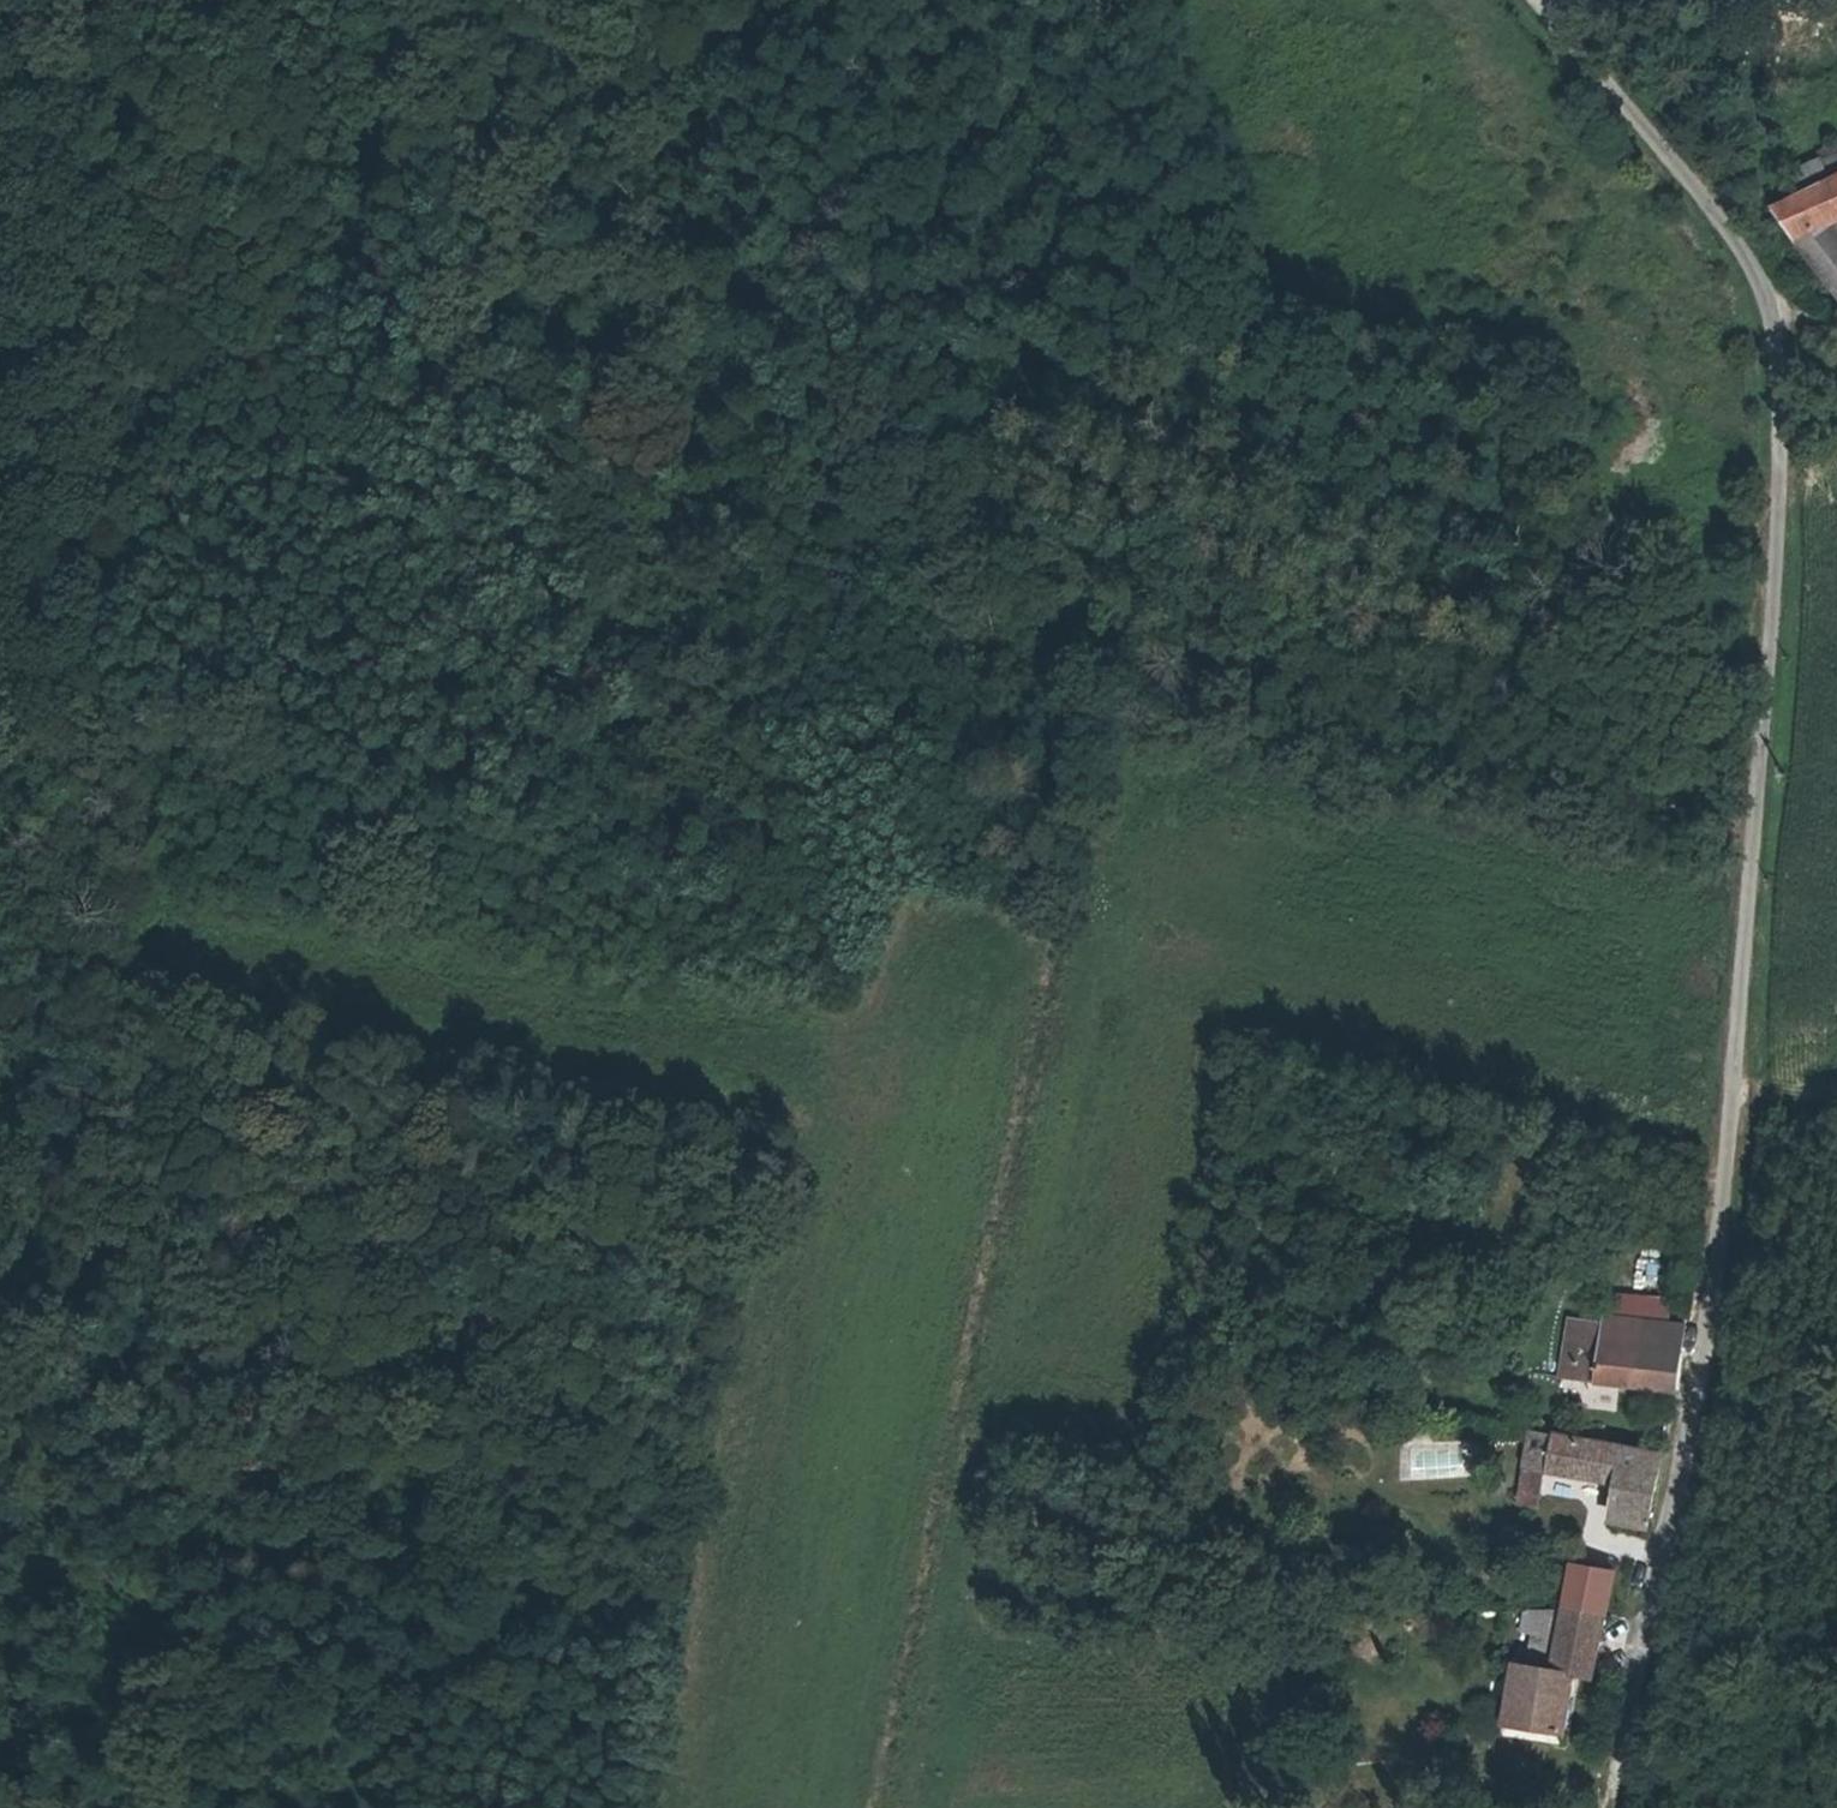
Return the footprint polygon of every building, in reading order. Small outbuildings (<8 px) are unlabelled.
[(1797,247),(1836,215),(1836,195),(1831,188),(1781,227),(1797,247)] [(1797,247),(1788,255),(1836,314),(1836,215),(1797,247)] [(1603,1312),(1602,1316),(1599,1346),(1684,1353),(1686,1322),(1603,1312)] [(1680,1389),(1684,1353),(1599,1346),(1602,1316),(1575,1313),(1571,1313),(1560,1380),(1579,1382),(1581,1374),(1680,1389)] [(1531,1503),(1548,1505),(1554,1470),(1634,1481),(1628,1518),(1666,1523),(1674,1445),(1553,1427),(1547,1426),(1541,1468),(1537,1467),(1531,1503)] [(1463,1476),(1461,1442),(1408,1445),(1410,1479),(1463,1476)] [(1586,1567),(1580,1608),(1623,1614),(1629,1573),(1586,1567)] [(1611,1678),(1623,1614),(1580,1608),(1570,1607),(1567,1608),(1554,1671),(1611,1678)]
